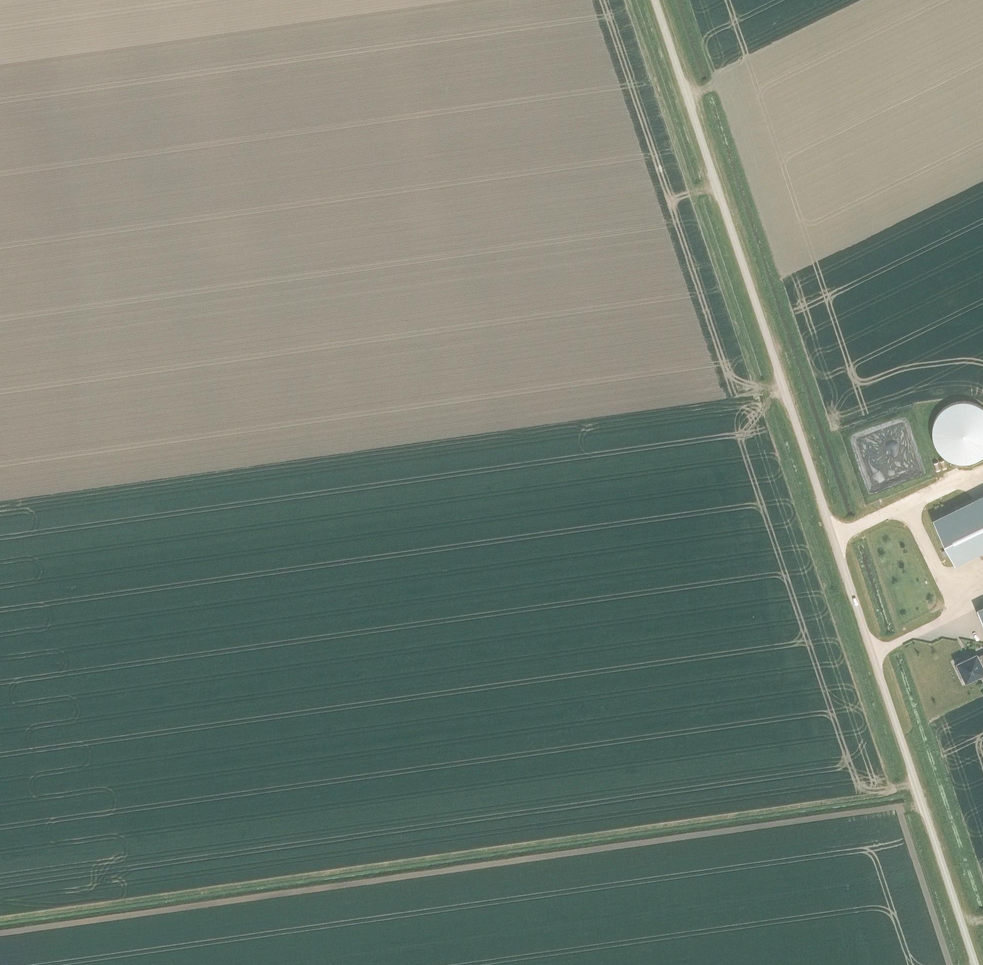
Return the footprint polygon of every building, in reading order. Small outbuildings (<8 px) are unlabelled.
[(932,432),(933,442),(938,451),(945,458),(952,461),(962,463),(972,462),(982,457),(982,456),(982,408),(982,407),(972,402),(962,400),(952,402),(945,406),(938,412),(933,421),(932,432)] [(935,519),(957,564),(982,551),(982,495),(935,519)] [(962,667),(959,668),(963,676),(966,675),(968,680),(982,672),(982,653),(979,655),(978,653),(959,662),(962,667)]
